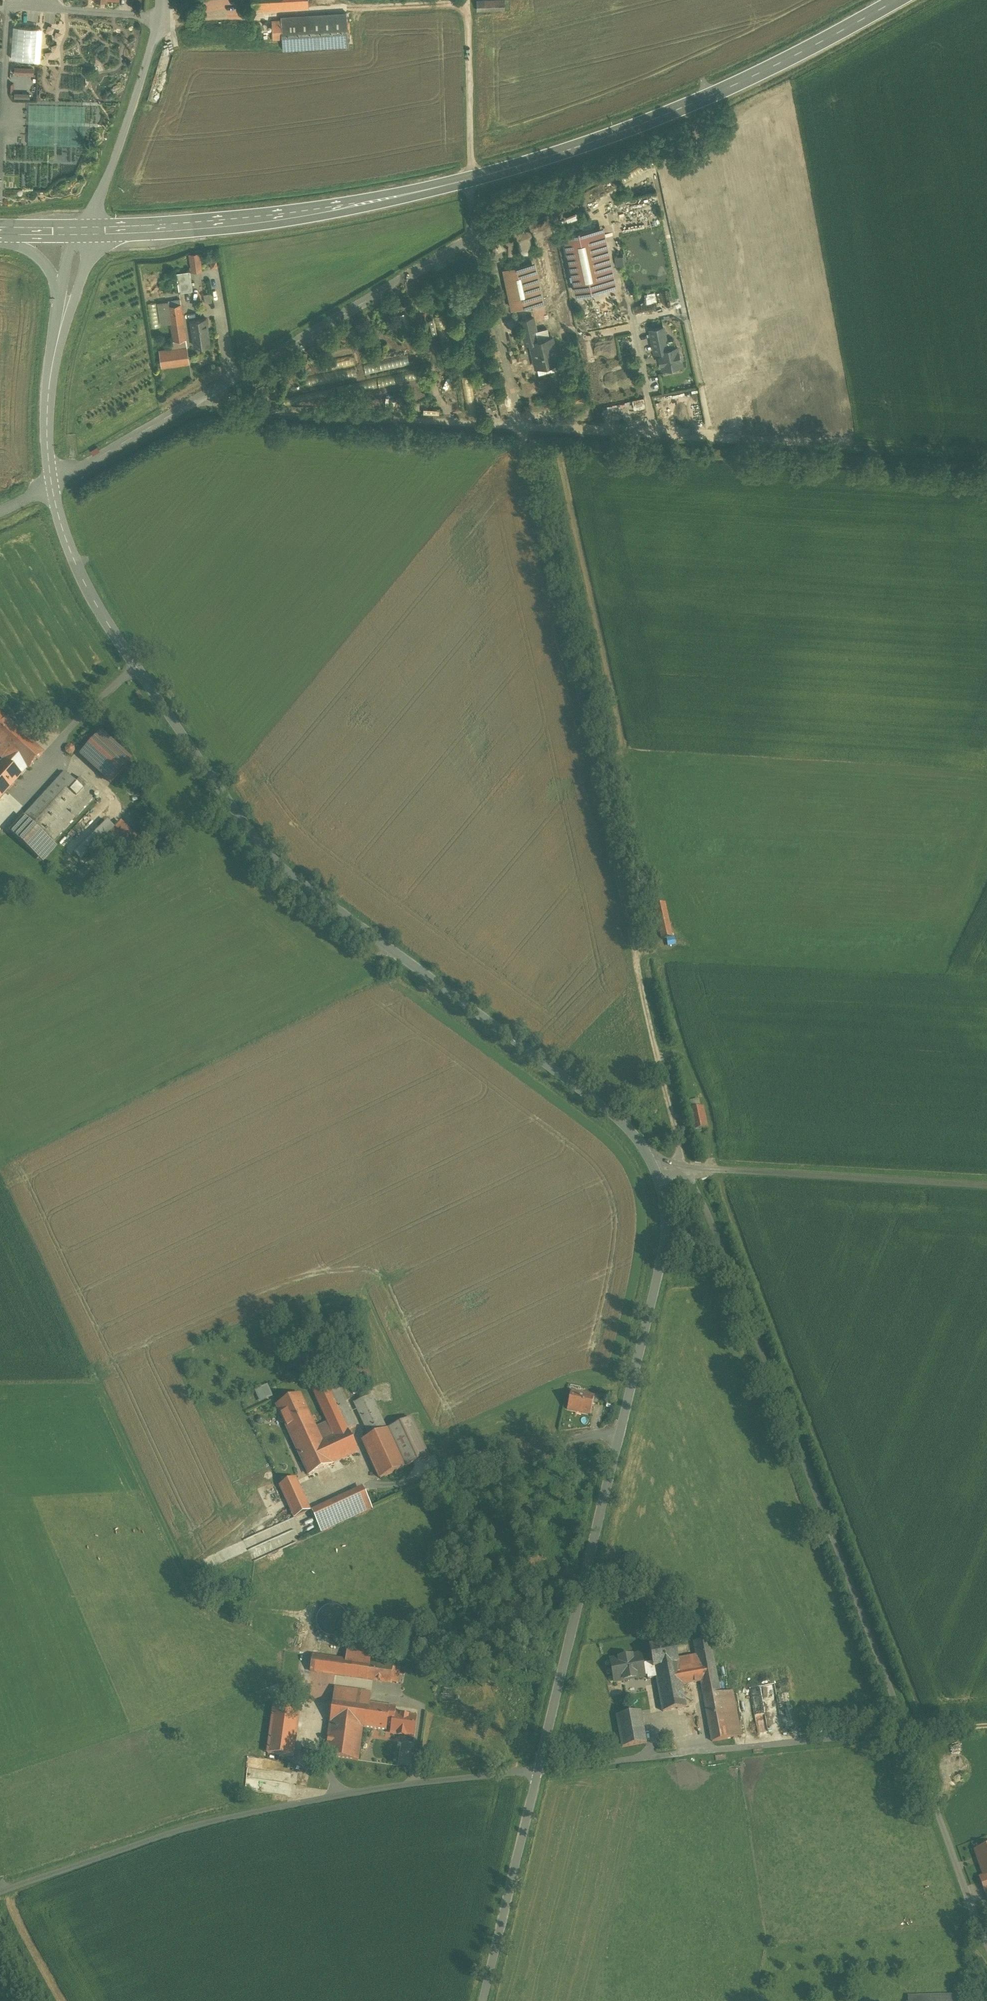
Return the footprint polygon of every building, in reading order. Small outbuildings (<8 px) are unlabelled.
[(252,10),(309,7),(308,0),(251,0),(252,10)] [(477,1),(477,10),(505,9),(505,0),(499,0),(477,1)] [(280,17),(281,20),(272,21),(273,38),(282,38),(282,50),(349,46),(347,13),(280,17)] [(13,59),(41,60),(41,27),(13,27),(13,59)] [(34,68),(14,67),(14,75),(34,76),(34,68)] [(29,126),(29,144),(83,146),(83,134),(75,134),(76,121),(41,120),(41,126),(29,126)] [(564,235),(576,294),(616,286),(603,227),(564,235)] [(539,242),(551,296),(561,294),(548,239),(539,242)] [(703,252),(704,260),(721,258),(720,250),(703,252)] [(191,271),(201,270),(199,254),(189,255),(191,271)] [(503,269),(512,308),(538,303),(529,264),(503,269)] [(176,273),(179,292),(192,290),(189,271),(176,273)] [(172,349),(159,351),(161,367),(189,363),(180,300),(158,303),(161,322),(171,321),(174,341),(171,341),(172,349)] [(541,321),(551,320),(550,313),(541,313),(541,321)] [(206,318),(191,320),(194,347),(210,345),(206,318)] [(530,343),(538,341),(533,318),(520,320),(525,344),(530,343)] [(659,351),(668,350),(667,349),(666,340),(663,327),(650,330),(655,352),(659,351)] [(538,341),(530,343),(536,367),(538,374),(559,370),(552,338),(538,341)] [(673,339),(666,340),(667,349),(675,348),(673,339)] [(668,350),(659,351),(660,356),(659,357),(660,364),(661,364),(663,369),(679,366),(678,360),(679,360),(678,354),(678,353),(677,348),(675,348),(668,350)] [(366,373),(411,366),(409,357),(365,363),(366,373)] [(644,398),(633,400),(635,407),(645,405),(644,398)] [(2,746),(0,748),(0,756),(4,760),(10,753),(27,769),(28,770),(43,753),(0,714),(0,744),(2,746)] [(101,733),(81,755),(110,783),(131,760),(101,733)] [(75,746),(68,745),(67,753),(74,754),(75,746)] [(10,753),(4,760),(0,765),(0,799),(27,769),(10,753)] [(76,784),(64,773),(10,833),(38,858),(97,792),(82,778),(76,784)] [(120,823),(103,841),(118,856),(136,839),(120,823)] [(655,905),(662,939),(672,937),(664,903),(655,905)] [(703,1106),(689,1109),(693,1130),(707,1127),(703,1106)] [(312,1388),(327,1421),(341,1415),(348,1430),(356,1426),(334,1378),(312,1388)] [(261,1402),(274,1396),(269,1384),(256,1389),(261,1402)] [(571,1392),(567,1409),(590,1414),(594,1396),(571,1392)] [(299,1394),(276,1405),(294,1441),(316,1431),(315,1428),(299,1394)] [(370,1395),(354,1403),(370,1437),(386,1429),(370,1395)] [(328,1423),(315,1428),(316,1431),(294,1441),(309,1475),(358,1452),(348,1430),(341,1415),(327,1421),(328,1423)] [(370,1437),(363,1440),(380,1479),(428,1456),(411,1418),(386,1429),(370,1437)] [(295,1478),(279,1485),(295,1518),(310,1511),(295,1478)] [(314,1517),(321,1531),(372,1507),(365,1493),(314,1517)] [(322,1632),(325,1634),(328,1635),(331,1636),(334,1636),(337,1635),(339,1634),(342,1632),(344,1630),(346,1627),(347,1624),(347,1621),(347,1618),(347,1615),(345,1613),(344,1610),(341,1608),(339,1606),(336,1605),(333,1605),(330,1605),(327,1605),(324,1607),(322,1608),(320,1611),(318,1613),(317,1616),(316,1619),(316,1622),(317,1625),(318,1628),(320,1630),(322,1632)] [(709,1639),(694,1641),(697,1656),(700,1679),(711,1738),(738,1733),(731,1690),(719,1693),(709,1639)] [(675,1641),(648,1646),(651,1662),(652,1667),(654,1667),(656,1677),(663,1711),(685,1707),(681,1682),(679,1674),(680,1674),(678,1659),(675,1641)] [(648,1679),(656,1677),(654,1667),(652,1667),(651,1662),(642,1664),(640,1654),(610,1660),(614,1682),(647,1675),(648,1679)] [(399,1667),(312,1655),(310,1671),(396,1683),(399,1667)] [(697,1656),(678,1659),(680,1674),(679,1674),(681,1682),(700,1679),(697,1656)] [(363,1726),(369,1703),(370,1692),(335,1687),(325,1755),(358,1760),(363,1726)] [(411,1709),(369,1703),(363,1726),(408,1733),(411,1709)] [(274,1706),(267,1753),(293,1757),(300,1710),(274,1706)] [(640,1711),(616,1715),(622,1747),(645,1742),(640,1711)] [(247,1788),(288,1794),(290,1784),(248,1777),(247,1788)] [(976,1850),(986,1880),(986,1879),(986,1846),(976,1850)]
